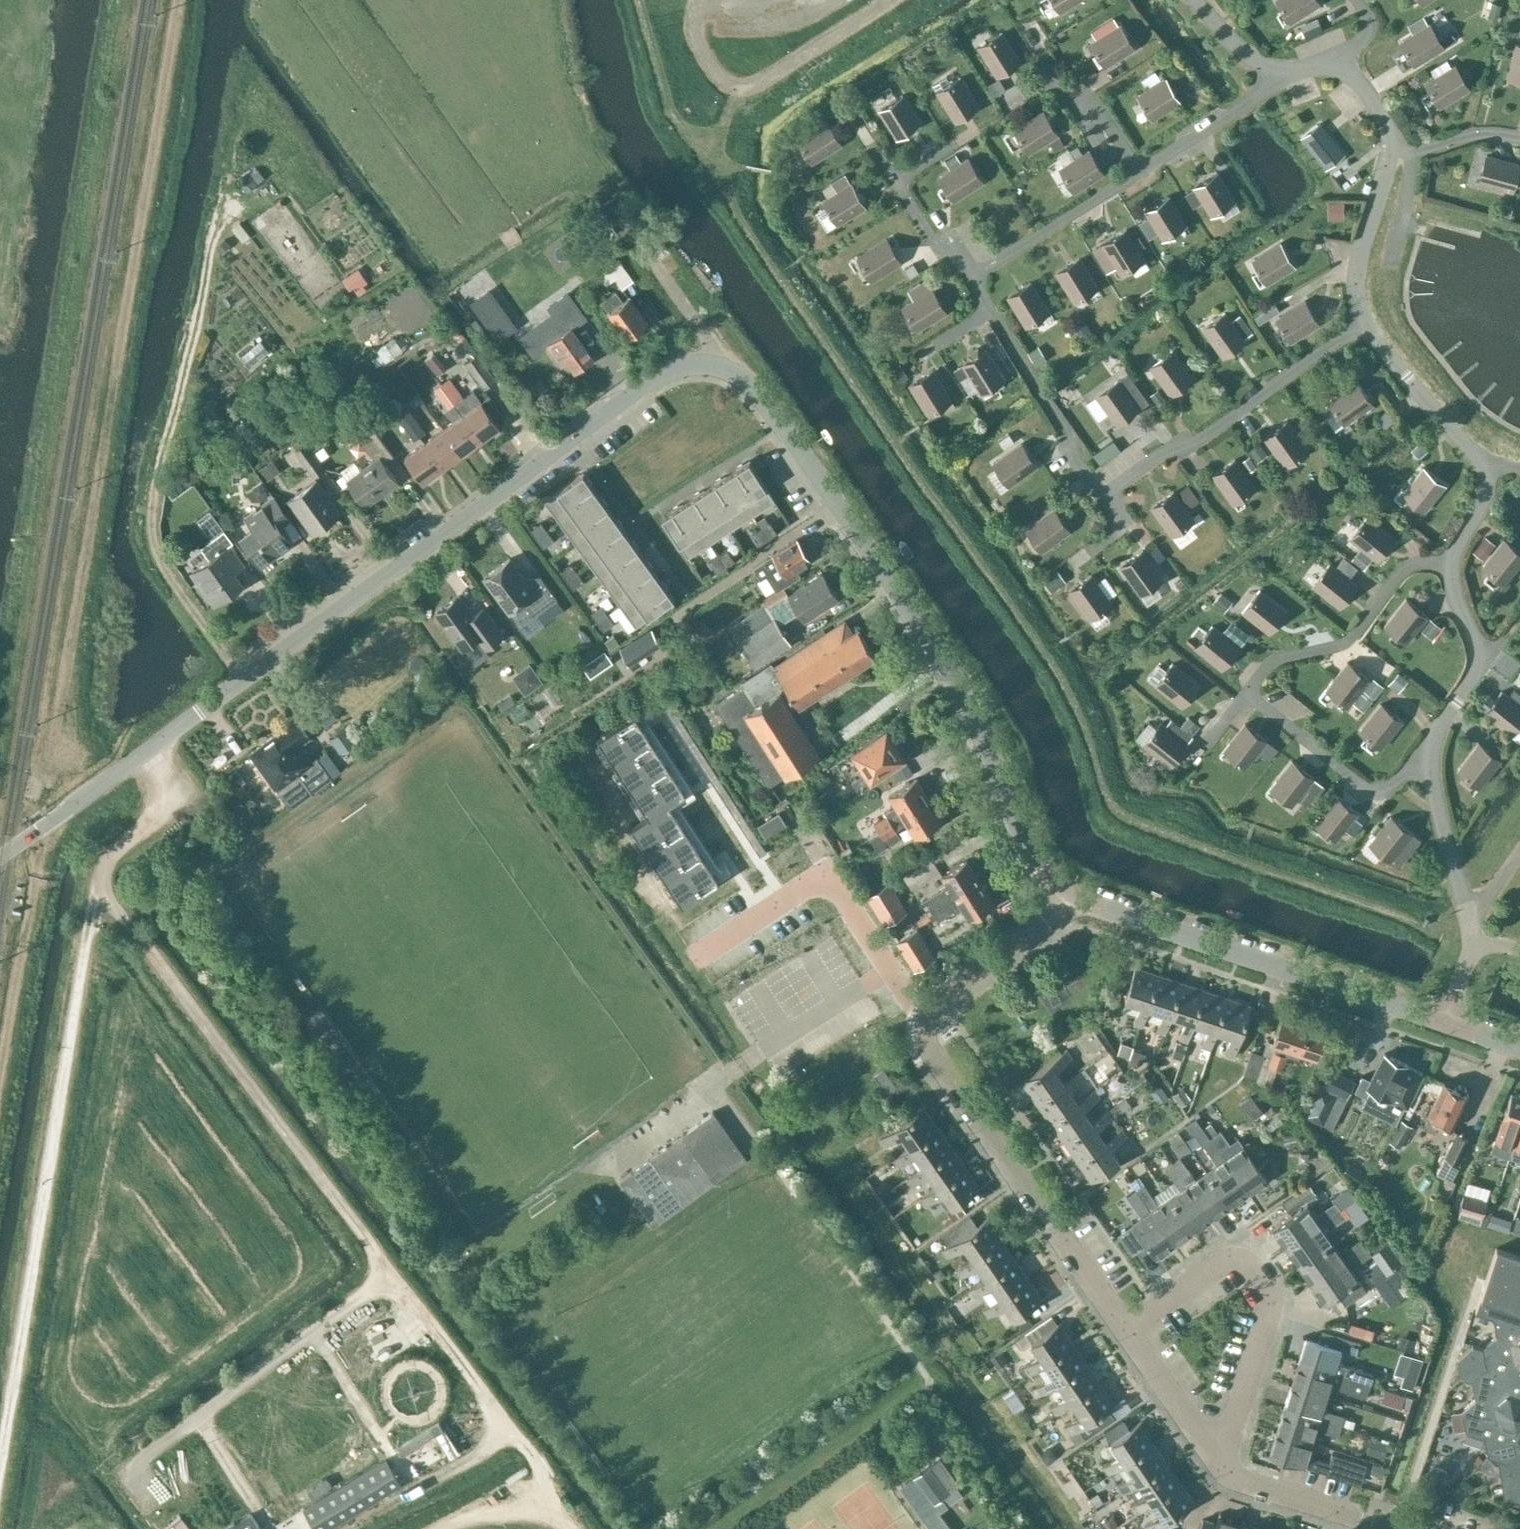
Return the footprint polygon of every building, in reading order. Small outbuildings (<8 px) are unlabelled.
[(1062,11),(1079,0),(1056,0),(1062,11)] [(1284,11),(1287,9),(1294,20),(1320,4),(1318,0),(1277,0),(1284,11)] [(1492,1),(1488,17),(1497,19),(1501,4),(1492,1)] [(1408,54),(1411,52),(1418,63),(1444,47),(1430,24),(1428,25),(1423,16),(1408,25),(1413,34),(1400,42),(1408,54)] [(1114,17),(1092,31),(1097,39),(1119,25),(1114,17)] [(1318,17),(1306,22),(1310,34),(1323,29),(1318,17)] [(1106,66),(1135,48),(1120,24),(1119,25),(1097,39),(1091,43),(1106,66)] [(1002,32),(978,47),(997,76),(1020,61),(1002,32)] [(1516,44),(1509,74),(1519,76),(1519,45),(1516,44)] [(1446,59),(1431,69),(1436,76),(1451,67),(1446,59)] [(1433,95),(1436,93),(1443,105),(1469,89),(1455,65),(1426,83),(1433,95)] [(1155,69),(1140,78),(1147,87),(1161,78),(1155,69)] [(932,85),(937,92),(955,121),(979,106),(960,77),(951,83),(947,76),(932,85)] [(1145,108),(1148,106),(1155,118),(1181,102),(1166,78),(1137,96),(1145,108)] [(998,79),(988,85),(995,95),(1005,89),(998,79)] [(892,106),(881,113),(897,139),(921,124),(902,95),(890,103),(892,106)] [(853,103),(845,108),(850,116),(858,111),(853,103)] [(1058,135),(1043,111),(1033,117),(1027,108),(1012,118),(1018,127),(1014,130),(1029,153),(1058,135)] [(1289,119),(1294,127),(1303,123),(1298,114),(1289,119)] [(805,151),(808,149),(816,161),(841,144),(827,121),(798,139),(805,151)] [(1318,124),(1301,137),(1326,168),(1342,155),(1318,124)] [(1059,136),(1050,141),(1056,150),(1064,144),(1059,136)] [(1078,145),(1069,150),(1074,157),(1082,152),(1078,145)] [(1084,153),(1072,161),(1060,168),(1067,181),(1071,179),(1078,190),(1103,174),(1089,150),(1084,153)] [(956,153),(944,160),(949,168),(961,161),(956,153)] [(1486,170),(1483,183),(1512,191),(1519,164),(1486,155),(1482,169),(1486,170)] [(968,159),(962,163),(939,177),(954,200),(983,182),(968,159)] [(1224,208),(1222,205),(1233,198),(1217,172),(1193,187),(1194,188),(1202,201),(1212,216),(1224,208)] [(828,231),(840,223),(866,207),(852,183),(851,183),(845,174),(831,182),(837,192),(822,201),(826,207),(817,213),(828,231)] [(1194,188),(1185,194),(1193,206),(1202,201),(1194,188)] [(1149,217),(1158,232),(1163,240),(1175,232),(1173,229),(1185,222),(1168,196),(1145,211),(1149,217)] [(1502,203),(1500,213),(1509,215),(1512,205),(1502,203)] [(1138,223),(1148,239),(1158,232),(1149,217),(1138,223)] [(1092,251),(1107,273),(1116,266),(1121,273),(1133,266),(1131,263),(1142,256),(1138,250),(1132,240),(1126,230),(1092,251)] [(1139,236),(1132,240),(1138,250),(1145,246),(1139,236)] [(875,279),(901,263),(886,239),(857,257),(865,270),(868,267),(875,279)] [(1251,261),(1259,273),(1262,271),(1270,282),(1295,266),(1281,242),(1251,261)] [(1086,294),(1084,291),(1096,284),(1080,258),(1056,273),(1074,302),(1086,294)] [(619,261),(601,274),(608,284),(616,278),(623,288),(634,280),(619,261)] [(913,263),(905,268),(909,276),(918,271),(913,263)] [(908,290),(913,300),(932,289),(926,279),(908,290)] [(1038,318),(1036,315),(1047,308),(1031,282),(1008,297),(1026,326),(1038,318)] [(932,289),(913,300),(903,307),(910,319),(913,317),(921,328),(947,312),(932,289)] [(487,290),(470,302),(496,339),(513,326),(487,290)] [(624,301),(616,291),(602,301),(628,337),(648,322),(629,297),(624,301)] [(519,335),(532,354),(547,344),(560,362),(566,358),(576,371),(594,358),(571,326),(583,317),(566,294),(549,307),(553,313),(520,336),(519,335)] [(1283,331),(1287,329),(1294,340),(1320,324),(1305,300),(1276,319),(1283,331)] [(1275,304),(1255,316),(1259,323),(1279,311),(1275,304)] [(1223,356),(1245,340),(1242,335),(1250,329),(1237,311),(1229,317),(1225,312),(1214,321),(1216,324),(1205,332),(1223,356)] [(1081,318),(1072,324),(1082,340),(1091,334),(1081,318)] [(456,331),(450,336),(455,343),(461,338),(456,331)] [(395,353),(414,347),(410,336),(391,342),(395,353)] [(1038,346),(1028,352),(1036,365),(1046,359),(1038,346)] [(963,365),(953,370),(960,380),(971,396),(979,391),(981,394),(992,387),(998,388),(1004,384),(1005,379),(986,350),(963,365)] [(1164,362),(1152,370),(1170,395),(1193,378),(1172,350),(1161,359),(1164,362)] [(477,353),(466,362),(485,389),(496,380),(477,353)] [(898,365),(891,369),(899,381),(906,377),(898,365)] [(940,407),(938,404),(949,396),(933,370),(910,385),(928,414),(940,407)] [(1130,376),(1120,382),(1119,380),(1107,388),(1109,391),(1098,399),(1116,424),(1139,408),(1136,404),(1146,398),(1130,376)] [(450,397),(455,394),(445,380),(434,388),(443,400),(449,395),(450,397)] [(1357,381),(1329,401),(1337,413),(1340,411),(1348,422),(1373,404),(1357,381)] [(464,414),(463,414),(481,439),(500,425),(497,421),(505,415),(490,394),(482,401),(474,389),(460,400),(463,405),(459,408),(464,414)] [(1077,407),(1093,401),(1088,390),(1072,396),(1077,407)] [(1158,390),(1151,395),(1157,403),(1164,398),(1158,390)] [(443,400),(448,407),(455,403),(460,400),(455,394),(450,397),(449,395),(443,400)] [(452,422),(444,428),(462,453),(481,439),(463,414),(464,414),(459,408),(463,405),(460,400),(455,403),(448,407),(444,410),(452,422)] [(416,418),(408,407),(396,416),(406,429),(412,424),(410,423),(416,418)] [(1388,411),(1379,418),(1386,428),(1395,420),(1388,411)] [(426,432),(416,418),(410,423),(412,424),(406,429),(415,440),(426,432)] [(1295,458),(1307,450),(1287,422),(1264,438),(1282,463),(1293,455),(1295,458)] [(375,428),(360,439),(376,460),(348,480),(366,504),(398,481),(381,457),(391,449),(375,428)] [(443,467),(462,453),(444,428),(425,442),(443,467)] [(1008,433),(998,440),(1003,448),(1014,441),(1008,433)] [(1114,441),(1094,455),(1101,464),(1121,450),(1114,441)] [(315,475),(325,468),(307,442),(297,450),(315,475)] [(424,481),(443,467),(425,442),(406,456),(424,481)] [(1259,442),(1249,449),(1257,460),(1267,453),(1259,442)] [(1420,442),(1412,449),(1419,458),(1427,450),(1420,442)] [(999,471),(991,477),(1001,492),(1013,483),(1037,466),(1021,443),(993,463),(999,471)] [(1249,456),(1242,461),(1250,470),(1256,466),(1249,456)] [(1243,496),(1255,487),(1235,459),(1212,475),(1230,500),(1241,492),(1243,496)] [(727,474),(753,515),(775,500),(751,462),(744,467),(743,464),(727,474)] [(245,465),(231,465),(231,474),(246,474),(245,465)] [(1415,499),(1413,502),(1424,511),(1446,485),(1424,467),(1405,491),(1415,499)] [(581,473),(544,500),(560,522),(599,493),(588,478),(585,480),(581,473)] [(732,528),(753,515),(727,474),(706,488),(732,528)] [(313,533),(341,512),(316,479),(288,499),(313,533)] [(251,491),(246,494),(250,500),(257,495),(261,501),(266,497),(262,491),(263,491),(257,482),(249,487),(251,491)] [(1189,486),(1180,492),(1190,505),(1198,499),(1189,486)] [(710,542),(732,528),(706,488),(684,502),(710,542)] [(1180,524),(1182,528),(1194,519),(1174,491),(1151,508),(1169,532),(1180,524)] [(575,542),(614,514),(599,493),(560,522),(575,542)] [(289,518),(274,497),(263,504),(263,503),(244,517),(252,530),(241,538),(262,566),(293,543),(279,525),(289,518)] [(710,542),(684,502),(662,516),(688,557),(710,542)] [(1054,509),(1026,529),(1034,540),(1037,538),(1045,549),(1070,531),(1054,509)] [(210,510),(197,519),(211,538),(223,529),(210,510)] [(575,542),(590,563),(629,535),(614,514),(575,542)] [(765,517),(758,521),(762,527),(768,522),(765,517)] [(1094,519),(1092,528),(1103,530),(1105,521),(1094,519)] [(1350,538),(1373,557),(1377,560),(1394,538),(1370,519),(1362,530),(1359,527),(1350,538)] [(778,532),(771,521),(761,528),(769,538),(778,532)] [(548,530),(541,522),(531,529),(537,538),(548,530)] [(769,538),(761,528),(752,534),(759,545),(769,538)] [(554,539),(548,530),(537,538),(544,547),(554,539)] [(227,563),(237,555),(222,535),(212,543),(219,553),(196,570),(218,601),(242,584),(227,563)] [(605,584),(644,556),(629,535),(590,563),(605,584)] [(1486,537),(1474,551),(1482,558),(1494,544),(1486,537)] [(754,568),(761,579),(768,575),(778,590),(801,575),(797,569),(811,560),(810,558),(812,557),(807,549),(805,551),(797,539),(754,568)] [(1504,539),(1485,564),(1495,572),(1493,575),(1504,584),(1519,564),(1519,552),(1504,539)] [(1157,546),(1152,551),(1159,560),(1164,556),(1157,546)] [(728,549),(718,555),(725,566),(735,560),(728,549)] [(1360,549),(1353,559),(1364,568),(1372,558),(1360,549)] [(1149,583),(1151,587),(1163,578),(1143,550),(1120,567),(1138,591),(1149,583)] [(709,561),(716,572),(725,566),(718,555),(709,561)] [(620,605),(659,577),(644,556),(605,584),(620,605)] [(1344,557),(1336,567),(1350,577),(1357,567),(1344,557)] [(510,559),(484,578),(509,613),(526,637),(544,624),(537,614),(557,599),(540,576),(528,584),(510,559)] [(567,579),(578,572),(571,563),(561,571),(567,579)] [(1339,607),(1357,585),(1330,564),(1321,575),(1324,577),(1315,588),(1339,607)] [(1056,571),(1043,579),(1051,591),(1064,582),(1056,571)] [(584,581),(578,572),(567,579),(574,588),(584,581)] [(805,620),(839,598),(822,573),(789,594),(784,587),(761,601),(764,604),(729,628),(738,641),(755,666),(791,643),(779,624),(799,611),(805,620)] [(1098,608),(1100,611),(1112,603),(1092,575),(1069,591),(1087,616),(1098,608)] [(659,577),(620,605),(636,626),(674,598),(659,577)] [(1269,633),(1287,611),(1260,590),(1251,601),(1254,603),(1245,614),(1269,633)] [(1221,593),(1214,602),(1223,609),(1230,600),(1221,593)] [(462,648),(476,637),(485,648),(503,635),(484,609),(473,617),(459,596),(436,613),(462,648)] [(1428,616),(1406,599),(1384,626),(1395,635),(1398,632),(1408,640),(1428,616)] [(602,605),(591,613),(598,621),(608,614),(602,605)] [(615,623),(608,614),(598,621),(604,630),(615,623)] [(701,618),(694,626),(704,635),(710,627),(701,618)] [(1431,620),(1424,629),(1433,636),(1440,628),(1431,620)] [(852,632),(845,621),(775,667),(772,662),(745,680),(748,683),(715,704),(768,786),(786,774),(787,775),(819,754),(791,710),(876,655),(858,628),(852,632)] [(1236,624),(1228,634),(1240,644),(1248,633),(1236,624)] [(1206,639),(1198,650),(1222,669),(1239,647),(1212,626),(1203,637),(1206,639)] [(652,629),(622,648),(632,664),(662,644),(652,629)] [(613,636),(606,641),(611,648),(618,644),(613,636)] [(603,649),(582,664),(589,674),(610,660),(603,649)] [(1339,695),(1337,697),(1348,706),(1369,679),(1348,662),(1329,686),(1339,695)] [(525,694),(543,682),(530,663),(512,676),(525,694)] [(1166,677),(1158,687),(1182,706),(1199,685),(1173,663),(1163,674),(1166,677)] [(1399,674),(1390,686),(1398,692),(1407,680),(1399,674)] [(1372,681),(1364,691),(1374,699),(1381,689),(1372,681)] [(1484,713),(1508,732),(1519,741),(1519,706),(1519,705),(1519,692),(1515,688),(1508,696),(1502,691),(1495,699),(1487,710),(1484,713)] [(1362,694),(1356,701),(1366,708),(1371,701),(1362,694)] [(1371,740),(1373,737),(1383,745),(1403,721),(1381,704),(1359,731),(1371,740)] [(331,708),(319,716),(325,724),(328,722),(337,716),(331,708)] [(648,815),(631,826),(683,904),(720,880),(669,802),(686,792),(635,713),(598,737),(648,815)] [(1190,719),(1183,727),(1192,734),(1199,726),(1190,719)] [(247,757),(255,759),(291,809),(332,779),(317,759),(313,763),(299,744),(309,736),(297,720),(287,728),(251,754),(247,757)] [(1180,738),(1174,733),(1170,730),(1161,723),(1152,734),(1154,736),(1146,747),(1170,766),(1187,744),(1186,743),(1184,742),(1180,738)] [(1170,730),(1174,733),(1180,738),(1184,742),(1186,743),(1192,736),(1175,723),(1170,730)] [(1267,741),(1245,724),(1226,748),(1236,756),(1234,759),(1245,768),(1267,741)] [(336,733),(330,738),(339,751),(354,741),(345,727),(336,733)] [(886,730),(853,752),(866,771),(851,782),(856,790),(904,758),(886,730)] [(1278,750),(1268,742),(1260,752),(1270,760),(1278,750)] [(1469,779),(1471,776),(1482,784),(1501,760),(1478,743),(1457,770),(1469,779)] [(1281,796),(1292,805),(1297,798),(1307,806),(1323,786),(1292,761),(1273,785),(1283,793),(1281,796)] [(245,779),(237,768),(225,777),(234,788),(245,779)] [(811,788),(826,779),(819,768),(805,778),(811,788)] [(888,795),(901,816),(929,799),(916,778),(888,795)] [(1336,796),(1317,820),(1321,823),(1319,826),(1325,831),(1336,840),(1345,829),(1353,835),(1363,823),(1355,816),(1357,813),(1336,796)] [(915,838),(942,820),(929,799),(901,816),(892,822),(869,837),(878,852),(902,838),(897,830),(906,824),(915,838)] [(778,811),(757,823),(765,835),(785,823),(778,811)] [(869,837),(892,822),(887,814),(874,822),(874,823),(864,830),(869,837)] [(1382,849),(1380,852),(1399,867),(1419,841),(1411,835),(1412,834),(1391,816),(1382,827),(1380,830),(1372,841),(1382,849)] [(1371,832),(1376,836),(1380,830),(1382,827),(1378,824),(1371,832)] [(921,902),(929,915),(981,882),(967,859),(941,875),(947,885),(921,902)] [(888,882),(868,895),(886,924),(907,911),(888,882)] [(995,904),(981,882),(929,915),(934,923),(961,906),(970,920),(995,904)] [(905,913),(887,924),(894,935),(912,923),(905,913)] [(914,970),(935,957),(917,929),(897,942),(914,970)] [(1142,1026),(1148,1007),(1159,975),(1135,967),(1125,999),(1140,1004),(1133,1023),(1142,1026)] [(1182,982),(1159,975),(1148,1007),(1163,1012),(1157,1031),(1165,1034),(1172,1015),(1182,982)] [(1204,989),(1182,982),(1172,1015),(1185,1019),(1179,1038),(1188,1041),(1194,1022),(1204,989)] [(1211,1048),(1217,1030),(1228,997),(1204,989),(1194,1022),(1208,1027),(1202,1046),(1211,1048)] [(1228,997),(1217,1030),(1231,1034),(1224,1053),(1234,1056),(1251,1004),(1228,997)] [(1276,1044),(1269,1065),(1269,1066),(1274,1067),(1282,1070),(1289,1048),(1317,1057),(1325,1030),(1282,1016),(1273,1042),(1276,1044)] [(1122,1042),(1119,1053),(1130,1056),(1133,1046),(1122,1042)] [(1178,1042),(1173,1055),(1183,1058),(1187,1045),(1178,1042)] [(1077,1043),(1067,1050),(1072,1057),(1072,1058),(1082,1051),(1077,1043)] [(1134,1049),(1130,1063),(1137,1065),(1143,1061),(1145,1052),(1134,1049)] [(1072,1058),(1072,1057),(1067,1050),(1022,1081),(1036,1101),(1064,1081),(1055,1069),(1072,1058)] [(1270,1082),(1274,1067),(1269,1066),(1269,1065),(1262,1062),(1265,1054),(1251,1050),(1244,1074),(1257,1079),(1270,1082)] [(1111,1053),(1095,1065),(1102,1074),(1118,1062),(1111,1053)] [(1363,1076),(1356,1091),(1365,1096),(1360,1106),(1399,1124),(1407,1107),(1423,1073),(1384,1053),(1371,1080),(1363,1076)] [(1090,1063),(1080,1070),(1085,1078),(1095,1070),(1090,1063)] [(884,1067),(878,1072),(874,1074),(888,1094),(898,1086),(884,1067)] [(1080,1070),(1064,1081),(1036,1101),(1049,1121),(1078,1101),(1069,1089),(1085,1078),(1080,1070)] [(1329,1070),(1321,1087),(1337,1095),(1344,1098),(1353,1081),(1329,1070)] [(1143,1072),(1129,1081),(1134,1089),(1148,1079),(1143,1072)] [(1427,1076),(1423,1087),(1438,1093),(1442,1083),(1427,1076)] [(1424,1126),(1428,1128),(1434,1131),(1438,1122),(1453,1128),(1469,1093),(1444,1082),(1424,1126)] [(1158,1084),(1150,1090),(1159,1103),(1167,1097),(1158,1084)] [(1321,1087),(1307,1116),(1323,1123),(1337,1095),(1321,1087)] [(1049,1121),(1064,1141),(1091,1122),(1082,1109),(1099,1097),(1094,1090),(1078,1101),(1049,1121)] [(1182,1090),(1175,1094),(1183,1106),(1190,1101),(1182,1090)] [(1515,1146),(1519,1131),(1519,1096),(1513,1094),(1504,1119),(1504,1120),(1493,1151),(1511,1157),(1515,1146)] [(1252,1121),(1264,1112),(1251,1095),(1239,1104),(1252,1121)] [(1117,1104),(1108,1110),(1113,1117),(1122,1111),(1117,1104)] [(885,1146),(902,1135),(910,1146),(938,1127),(924,1107),(879,1138),(885,1146)] [(1113,1117),(1108,1110),(1091,1122),(1064,1141),(1077,1160),(1105,1141),(1096,1128),(1113,1117)] [(714,1111),(619,1179),(654,1225),(747,1157),(714,1111)] [(1403,1121),(1392,1140),(1401,1145),(1412,1126),(1403,1121)] [(1210,1138),(1224,1158),(1248,1192),(1268,1177),(1241,1139),(1233,1144),(1222,1129),(1217,1133),(1210,1123),(1203,1128),(1210,1138)] [(952,1147),(938,1127),(910,1146),(893,1158),(899,1166),(915,1154),(924,1166),(952,1147)] [(1121,1129),(1105,1141),(1077,1160),(1091,1181),(1119,1161),(1110,1148),(1126,1137),(1121,1129)] [(1180,1153),(1195,1144),(1187,1131),(1172,1140),(1180,1153)] [(1471,1138),(1457,1131),(1437,1173),(1450,1180),(1459,1163),(1471,1138)] [(1515,1146),(1511,1157),(1519,1160),(1519,1131),(1515,1146)] [(1228,1205),(1248,1192),(1224,1158),(1210,1138),(1202,1143),(1217,1164),(1205,1172),(1228,1205)] [(929,1174),(937,1186),(966,1166),(952,1147),(924,1166),(907,1178),(912,1185),(929,1174)] [(1228,1205),(1205,1172),(1196,1178),(1191,1172),(1181,1158),(1173,1164),(1210,1218),(1228,1205)] [(793,1161),(782,1169),(786,1175),(797,1167),(793,1161)] [(1348,1162),(1343,1171),(1359,1182),(1365,1174),(1348,1162)] [(1210,1218),(1173,1164),(1165,1169),(1180,1189),(1169,1197),(1192,1230),(1210,1218)] [(952,1207),(980,1187),(966,1166),(937,1186),(921,1197),(926,1205),(943,1194),(952,1207)] [(1139,1175),(1131,1181),(1137,1189),(1175,1243),(1192,1230),(1169,1197),(1159,1204),(1144,1183),(1139,1175)] [(1137,1189),(1131,1181),(1128,1176),(1109,1190),(1118,1202),(1130,1195),(1144,1214),(1132,1223),(1133,1225),(1147,1244),(1155,1256),(1175,1243),(1137,1189)] [(882,1182),(875,1187),(880,1195),(888,1190),(882,1182)] [(1310,1184),(1283,1202),(1291,1213),(1316,1193),(1310,1184)] [(1487,1199),(1465,1192),(1459,1210),(1481,1218),(1479,1224),(1486,1226),(1493,1206),(1486,1204),(1487,1199)] [(1287,1247),(1346,1206),(1348,1204),(1343,1196),(1335,1202),(1314,1216),(1306,1205),(1273,1229),(1287,1247)] [(1300,1265),(1332,1242),(1325,1231),(1346,1216),(1351,1213),(1346,1206),(1287,1247),(1300,1265)] [(1491,1214),(1487,1226),(1508,1233),(1511,1220),(1491,1214)] [(964,1246),(973,1259),(1001,1239),(987,1219),(977,1226),(970,1215),(941,1236),(948,1246),(943,1250),(948,1257),(964,1246)] [(1133,1225),(1118,1235),(1132,1255),(1147,1244),(1133,1225)] [(1406,1261),(1386,1233),(1367,1246),(1313,1283),(1326,1302),(1337,1294),(1346,1305),(1367,1290),(1359,1279),(1351,1268),(1372,1253),(1377,1261),(1387,1274),(1398,1267),(1406,1261)] [(1313,1283),(1367,1246),(1361,1238),(1340,1252),(1332,1242),(1300,1265),(1313,1283)] [(1015,1258),(1001,1239),(973,1259),(957,1270),(962,1277),(978,1266),(986,1278),(1015,1258)] [(1515,1498),(1519,1500),(1519,1256),(1497,1249),(1477,1312),(1495,1318),(1499,1336),(1484,1347),(1474,1344),(1460,1357),(1464,1377),(1474,1380),(1477,1398),(1463,1411),(1468,1431),(1485,1437),(1489,1456),(1502,1460),(1506,1474),(1504,1477),(1508,1496),(1515,1498)] [(992,1285),(1000,1297),(1028,1278),(1015,1258),(986,1278),(970,1289),(975,1296),(992,1285)] [(1377,1261),(1365,1269),(1376,1285),(1387,1278),(1385,1276),(1387,1274),(1377,1261)] [(1387,1274),(1385,1276),(1387,1278),(1401,1299),(1414,1290),(1398,1267),(1387,1274)] [(936,1272),(933,1274),(938,1281),(945,1276),(943,1273),(936,1272)] [(1015,1318),(1043,1298),(1028,1278),(1000,1297),(984,1309),(989,1316),(1006,1304),(1015,1318)] [(1480,1314),(1478,1322),(1487,1324),(1490,1317),(1480,1314)] [(1059,1322),(1031,1342),(1040,1355),(1023,1367),(1028,1374),(1045,1363),(1074,1343),(1059,1322)] [(1333,1347),(1306,1339),(1299,1362),(1370,1385),(1374,1374),(1336,1362),(1340,1349),(1357,1354),(1361,1341),(1337,1334),(1333,1347)] [(1402,1336),(1398,1348),(1412,1352),(1415,1340),(1402,1336)] [(1042,1394),(1059,1382),(1087,1363),(1074,1343),(1045,1363),(1053,1375),(1037,1386),(1042,1394)] [(997,1353),(990,1358),(998,1369),(1005,1364),(997,1353)] [(1299,1362),(1291,1385),(1313,1392),(1325,1396),(1329,1384),(1366,1396),(1370,1385),(1299,1362)] [(1067,1394),(1051,1406),(1056,1414),(1073,1402),(1101,1383),(1087,1363),(1059,1382),(1067,1394)] [(1406,1376),(1403,1385),(1414,1389),(1417,1380),(1406,1376)] [(1114,1403),(1101,1383),(1073,1402),(1081,1414),(1064,1426),(1070,1434),(1070,1433),(1078,1428),(1085,1438),(1115,1417),(1108,1407),(1114,1403)] [(1321,1408),(1325,1396),(1291,1385),(1284,1408),(1341,1427),(1343,1419),(1345,1416),(1321,1408)] [(1031,1390),(1036,1398),(1042,1394),(1037,1386),(1031,1390)] [(1400,1393),(1397,1405),(1403,1407),(1407,1395),(1400,1393)] [(1341,1427),(1284,1408),(1276,1431),(1310,1442),(1314,1428),(1338,1435),(1341,1427)] [(1346,1418),(1343,1426),(1353,1428),(1355,1421),(1346,1418)] [(1108,1474),(1125,1462),(1153,1443),(1139,1422),(1129,1429),(1122,1419),(1104,1431),(1120,1454),(1103,1466),(1108,1474)] [(1070,1433),(1070,1434),(1077,1444),(1085,1438),(1078,1428),(1070,1433)] [(1332,1453),(1329,1462),(1306,1455),(1310,1442),(1276,1431),(1269,1454),(1326,1473),(1325,1475),(1360,1486),(1367,1464),(1344,1456),(1332,1453)] [(1374,1440),(1369,1454),(1383,1459),(1388,1444),(1374,1440)] [(1117,1487),(1121,1494),(1128,1489),(1139,1482),(1167,1462),(1153,1443),(1125,1462),(1134,1475),(1117,1487)] [(1050,1449),(1041,1455),(1047,1465),(1056,1458),(1050,1449)] [(1478,1456),(1472,1463),(1476,1467),(1482,1461),(1478,1456)] [(1488,1458),(1479,1467),(1485,1473),(1494,1464),(1488,1458)] [(913,1477),(931,1504),(941,1497),(946,1506),(962,1495),(956,1487),(958,1485),(939,1459),(913,1477)] [(306,1510),(317,1528),(333,1528),(405,1488),(390,1461),(306,1510)] [(1137,1501),(1130,1506),(1135,1514),(1152,1502),(1180,1482),(1167,1462),(1139,1482),(1128,1489),(1137,1501)] [(1376,1465),(1373,1474),(1383,1477),(1385,1469),(1376,1465)] [(1450,1483),(1450,1482),(1449,1472),(1437,1468),(1428,1475),(1430,1486),(1441,1491),(1450,1483)] [(1194,1502),(1180,1482),(1152,1502),(1161,1514),(1144,1526),(1146,1528),(1156,1528),(1164,1523),(1194,1502)] [(1097,1493),(1090,1497),(1097,1508),(1104,1503),(1097,1493)] [(223,1528),(261,1528),(251,1513),(234,1523),(234,1522),(223,1528)] [(166,1527),(168,1528),(192,1528),(182,1515),(166,1527)] [(1101,1522),(1105,1528),(1116,1528),(1118,1527),(1111,1516),(1101,1522)] [(1242,1524),(1218,1516),(1216,1524),(1202,1520),(1199,1528),(1241,1528),(1242,1524)]
